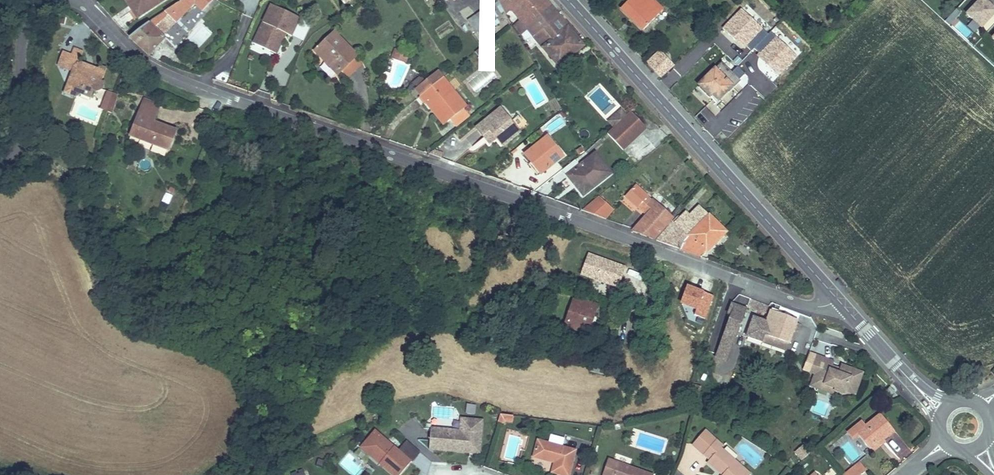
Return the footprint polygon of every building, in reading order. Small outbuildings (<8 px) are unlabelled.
[(132,0),(126,0),(132,10),(137,7),(132,0)] [(130,37),(149,55),(165,39),(162,36),(175,22),(195,2),(202,10),(212,0),(182,0),(164,12),(153,19),(130,37)] [(137,18),(164,0),(132,0),(137,7),(132,10),(137,18)] [(521,21),(528,29),(559,66),(584,46),(558,14),(546,0),(504,0),(521,21)] [(652,0),(629,0),(621,9),(643,30),(663,10),(652,0)] [(982,26),(993,13),(993,7),(991,4),(992,2),(991,0),(979,0),(967,13),(982,26)] [(272,5),(253,43),(266,49),(269,42),(280,47),(284,38),(280,36),(282,31),(286,33),(292,36),(300,18),(272,5)] [(488,6),(468,20),(476,33),(489,24),(497,19),(488,6)] [(733,10),(719,24),(724,28),(738,15),(733,10)] [(499,23),(497,19),(489,24),(492,28),(499,23)] [(528,29),(521,21),(514,26),(521,35),(528,29)] [(747,49),(782,76),(798,55),(763,28),(747,49)] [(357,56),(335,32),(315,51),(337,74),(357,56)] [(269,42),(266,49),(276,54),(280,47),(269,42)] [(489,49),(485,44),(475,52),(479,57),(489,49)] [(71,58),(79,61),(83,51),(74,48),(72,55),(71,58)] [(395,49),(392,57),(406,62),(409,54),(395,49)] [(71,58),(72,55),(63,51),(57,66),(72,71),(68,81),(73,91),(81,94),(91,98),(93,91),(96,92),(102,89),(105,83),(102,82),(107,68),(102,66),(97,68),(93,67),(89,69),(88,70),(85,69),(87,64),(79,61),(71,58)] [(660,51),(648,62),(661,77),(673,66),(660,51)] [(356,61),(344,72),(348,76),(360,66),(356,61)] [(698,85),(707,93),(709,91),(710,93),(708,95),(716,103),(739,79),(721,62),(698,85)] [(415,89),(420,95),(443,77),(438,71),(415,89)] [(466,107),(443,77),(420,95),(426,102),(430,99),(448,122),(465,108),(466,107)] [(74,97),(81,94),(73,91),(68,81),(64,93),(74,97)] [(109,104),(113,92),(108,91),(104,103),(109,104)] [(118,94),(113,92),(109,104),(107,111),(111,112),(118,94)] [(160,106),(145,99),(133,129),(142,132),(140,139),(153,144),(169,150),(175,134),(162,129),(162,128),(162,127),(161,126),(161,125),(160,125),(154,122),(160,106)] [(444,125),(448,122),(430,99),(426,102),(444,125)] [(465,108),(451,119),(456,127),(469,116),(467,113),(468,112),(465,108)] [(503,146),(529,124),(524,118),(522,119),(519,115),(511,121),(501,109),(477,128),(485,137),(492,132),(497,138),(503,146)] [(608,134),(623,150),(647,128),(631,111),(608,134)] [(162,129),(175,134),(176,131),(160,125),(161,125),(161,126),(162,127),(162,128),(162,129)] [(142,132),(133,129),(131,135),(140,139),(142,132)] [(492,132),(485,137),(490,143),(497,138),(492,132)] [(563,156),(547,137),(525,155),(531,162),(534,160),(543,172),(563,156)] [(434,150),(430,153),(441,158),(443,153),(434,150)] [(596,153),(580,166),(575,159),(563,169),(574,183),(576,182),(585,194),(611,173),(596,153)] [(538,176),(543,172),(534,160),(531,162),(529,164),(538,176)] [(583,195),(585,194),(576,182),(574,183),(583,195)] [(653,200),(636,185),(626,196),(647,215),(633,231),(632,231),(653,239),(667,225),(670,220),(673,217),(654,199),(653,200)] [(606,219),(614,209),(599,196),(583,210),(606,219)] [(669,227),(656,240),(681,250),(701,257),(726,232),(700,206),(690,216),(686,213),(674,224),(670,220),(667,225),(669,227)] [(626,267),(588,254),(581,274),(615,287),(617,283),(620,284),(626,267)] [(687,286),(678,308),(707,319),(715,296),(687,286)] [(756,310),(759,302),(747,297),(743,308),(747,309),(748,307),(756,310)] [(595,305),(574,298),(564,326),(587,334),(591,324),(588,323),(595,305)] [(768,305),(759,302),(756,310),(765,313),(768,305)] [(597,306),(595,305),(588,323),(591,324),(597,306)] [(729,358),(747,309),(743,308),(734,305),(731,314),(716,354),(729,358)] [(798,321),(771,311),(767,322),(753,318),(746,337),(773,346),(775,339),(789,344),(794,331),(797,323),(798,321)] [(789,344),(775,339),(773,346),(786,351),(789,344)] [(727,362),(729,358),(716,354),(715,358),(727,362)] [(834,360),(815,354),(809,373),(812,374),(808,388),(832,396),(834,392),(845,396),(846,392),(855,396),(863,371),(840,363),(839,367),(832,365),(834,360)] [(593,361),(590,371),(604,374),(607,365),(593,361)] [(895,392),(890,387),(886,391),(892,396),(895,392)] [(468,405),(467,414),(474,415),(476,406),(468,405)] [(513,416),(500,414),(498,422),(503,424),(504,420),(513,421),(513,416)] [(884,440),(894,431),(880,414),(865,426),(857,433),(858,435),(871,450),(884,440)] [(481,456),(483,420),(460,418),(459,430),(430,428),(428,451),(481,456)] [(857,433),(865,426),(861,421),(848,433),(853,439),(858,435),(857,433)] [(365,442),(375,451),(371,456),(380,464),(381,462),(384,465),(383,467),(392,474),(400,474),(411,462),(412,463),(420,453),(407,441),(399,451),(375,430),(365,442)] [(750,474),(721,448),(723,446),(705,430),(692,444),(710,459),(707,462),(717,471),(719,468),(725,473),(722,474),(750,474)] [(538,440),(533,457),(549,461),(550,458),(555,459),(554,462),(552,472),(563,474),(569,474),(576,450),(538,440)] [(886,442),(884,440),(871,450),(872,452),(886,442)] [(360,448),(371,456),(375,451),(365,442),(360,448)] [(795,452),(801,460),(810,454),(804,446),(795,452)] [(608,459),(602,474),(653,474),(608,459)] [(859,462),(848,471),(848,472),(851,474),(859,474),(865,470),(859,462)]
